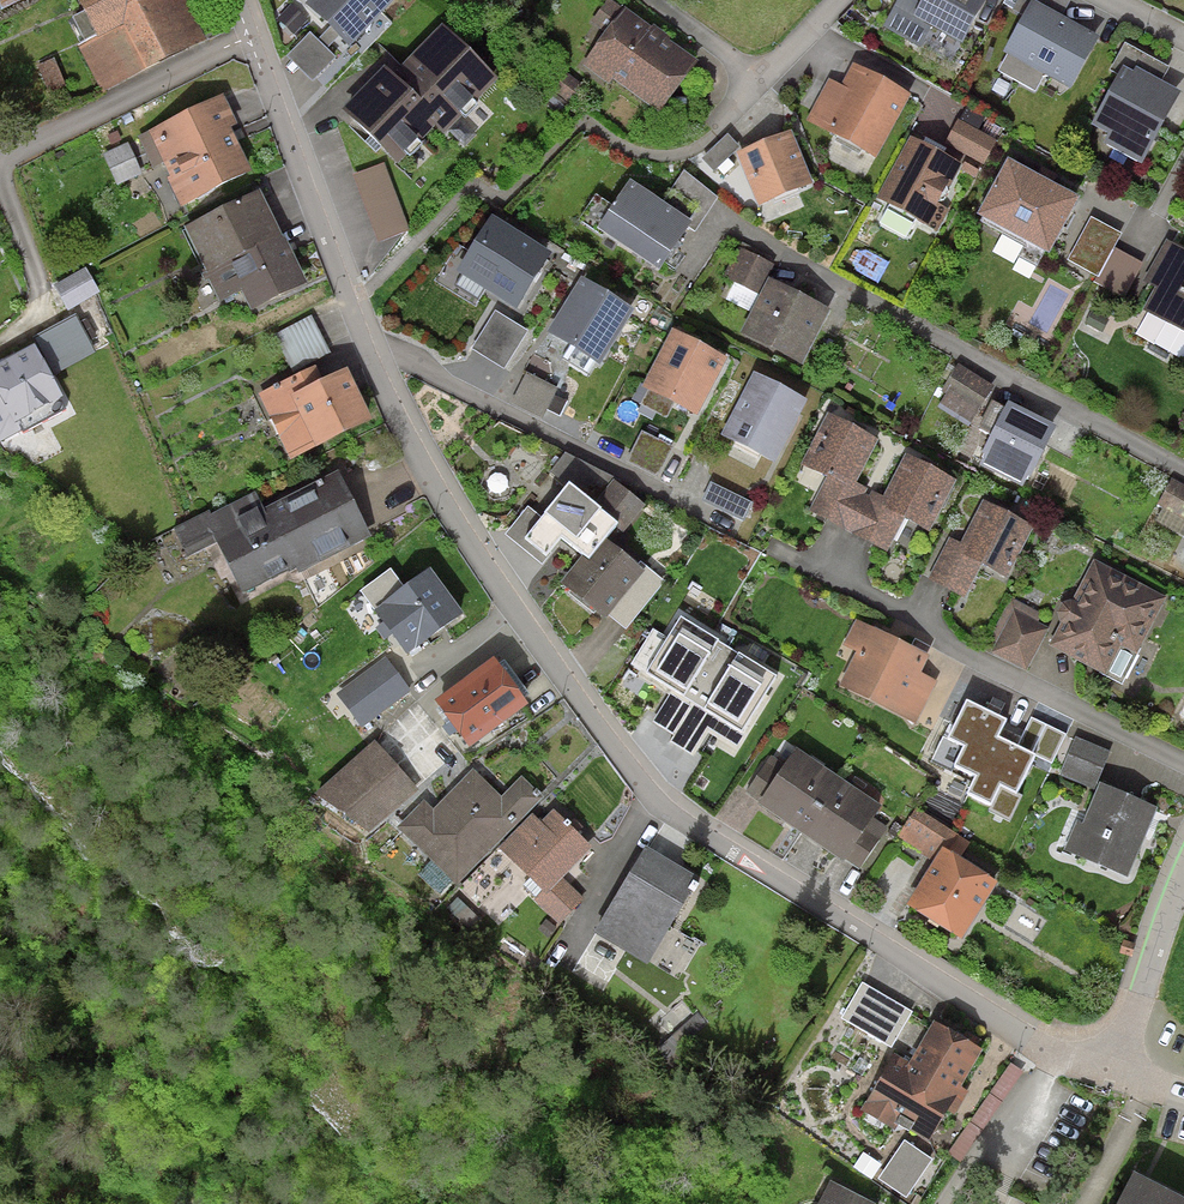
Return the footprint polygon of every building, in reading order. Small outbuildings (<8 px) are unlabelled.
[(95,32),(123,18),(147,66),(193,43),(171,0),(79,0),(95,32)] [(311,6),(346,41),(388,0),(317,0),(311,6)] [(983,0),(927,0),(917,19),(962,44),(985,1),(983,0)] [(1095,39),(1034,7),(1009,54),(1070,86),(1095,39)] [(691,64),(625,16),(592,59),(659,108),(691,64)] [(488,81),(441,36),(394,85),(385,76),(349,114),(396,158),(435,118),(445,127),(488,81)] [(67,84),(54,58),(36,67),(50,93),(67,84)] [(903,98),(856,72),(826,128),(873,154),(903,98)] [(1174,99),(1125,74),(1100,124),(1148,148),(1174,99)] [(184,201),(244,174),(213,107),(153,134),(184,201)] [(808,183),(790,137),(742,156),(760,202),(808,183)] [(129,141),(103,153),(117,185),(143,173),(129,141)] [(955,168),(912,145),(883,199),(926,222),(955,168)] [(1074,202),(1010,167),(984,215),(1049,249),(1074,202)] [(685,227),(630,190),(602,230),(657,268),(685,227)] [(299,285),(257,199),(190,231),(222,297),(242,287),(252,307),(299,285)] [(545,257),(492,224),(462,272),(515,305),(545,257)] [(756,295),(772,265),(740,248),(724,277),(756,295)] [(1150,310),(1183,329),(1183,257),(1180,255),(1150,310)] [(86,266),(54,284),(69,310),(100,291),(86,266)] [(627,315),(581,286),(551,333),(597,362),(627,315)] [(824,314),(771,287),(747,334),(800,361),(824,314)] [(527,329),(495,309),(471,347),(504,367),(527,329)] [(32,336),(35,343),(53,375),(97,351),(75,313),(32,336)] [(312,315),(273,335),(292,372),(331,352),(312,315)] [(722,362),(673,337),(646,389),(695,414),(722,362)] [(35,343),(0,362),(0,443),(25,429),(19,420),(64,395),(53,375),(35,343)] [(993,387),(958,363),(936,395),(971,419),(993,387)] [(558,388),(527,372),(512,402),(543,418),(558,388)] [(366,423),(345,377),(270,410),(291,456),(366,423)] [(801,403),(755,380),(726,435),(772,459),(801,403)] [(1050,430),(1011,410),(989,455),(1028,474),(1050,430)] [(871,442),(834,424),(812,467),(832,477),(815,511),(885,547),(902,513),(927,526),(949,483),(910,463),(888,506),(849,486),(871,442)] [(673,446),(642,431),(627,460),(658,476),(673,446)] [(528,506),(504,534),(542,562),(562,535),(588,555),(613,521),(625,531),(645,504),(616,479),(566,452),(551,472),(565,484),(541,515),(528,506)] [(1171,479),(1156,505),(1183,520),(1183,486),(1171,479)] [(362,536),(336,480),(218,535),(244,591),(362,536)] [(753,502),(711,481),(701,500),(743,521),(753,502)] [(1028,530),(987,510),(965,554),(1006,574),(1028,530)] [(634,574),(604,548),(569,589),(599,614),(634,574)] [(1162,601),(1096,566),(1054,646),(1103,672),(1119,642),(1136,651),(1162,601)] [(457,618),(428,578),(378,614),(406,653),(457,618)] [(1049,629),(1012,611),(992,651),(1029,670),(1049,629)] [(777,674),(682,616),(647,671),(743,730),(777,674)] [(899,712),(923,661),(869,636),(845,687),(899,712)] [(405,692),(384,664),(340,696),(361,724),(405,692)] [(521,709),(496,674),(444,712),(468,747),(521,709)] [(1006,717),(967,699),(949,736),(967,744),(957,764),(978,774),(969,791),(992,802),(988,809),(1011,820),(1023,795),(1018,792),(1037,752),(998,733),(1006,717)] [(1110,752),(1075,737),(1059,774),(1094,789),(1110,752)] [(409,790),(373,749),(321,796),(366,828),(409,790)] [(874,810),(796,759),(765,807),(843,858),(874,810)] [(538,800),(520,783),(500,803),(473,777),(433,817),(423,808),(401,830),(456,884),(538,800)] [(1150,813),(1103,793),(1078,852),(1125,872),(1150,813)] [(959,834),(916,807),(897,836),(935,860),(908,904),(963,939),(1000,880),(950,849),(959,834)] [(586,852),(552,817),(511,856),(545,891),(586,852)] [(692,883),(647,857),(600,936),(645,962),(692,883)] [(976,1054),(934,1031),(907,1078),(893,1071),(873,1107),(928,1138),(976,1054)] [(932,1160),(904,1140),(878,1177),(906,1197),(932,1160)] [(1137,1185),(1127,1203),(1172,1203),(1137,1185)] [(831,1190),(824,1203),(859,1203),(831,1190)]
